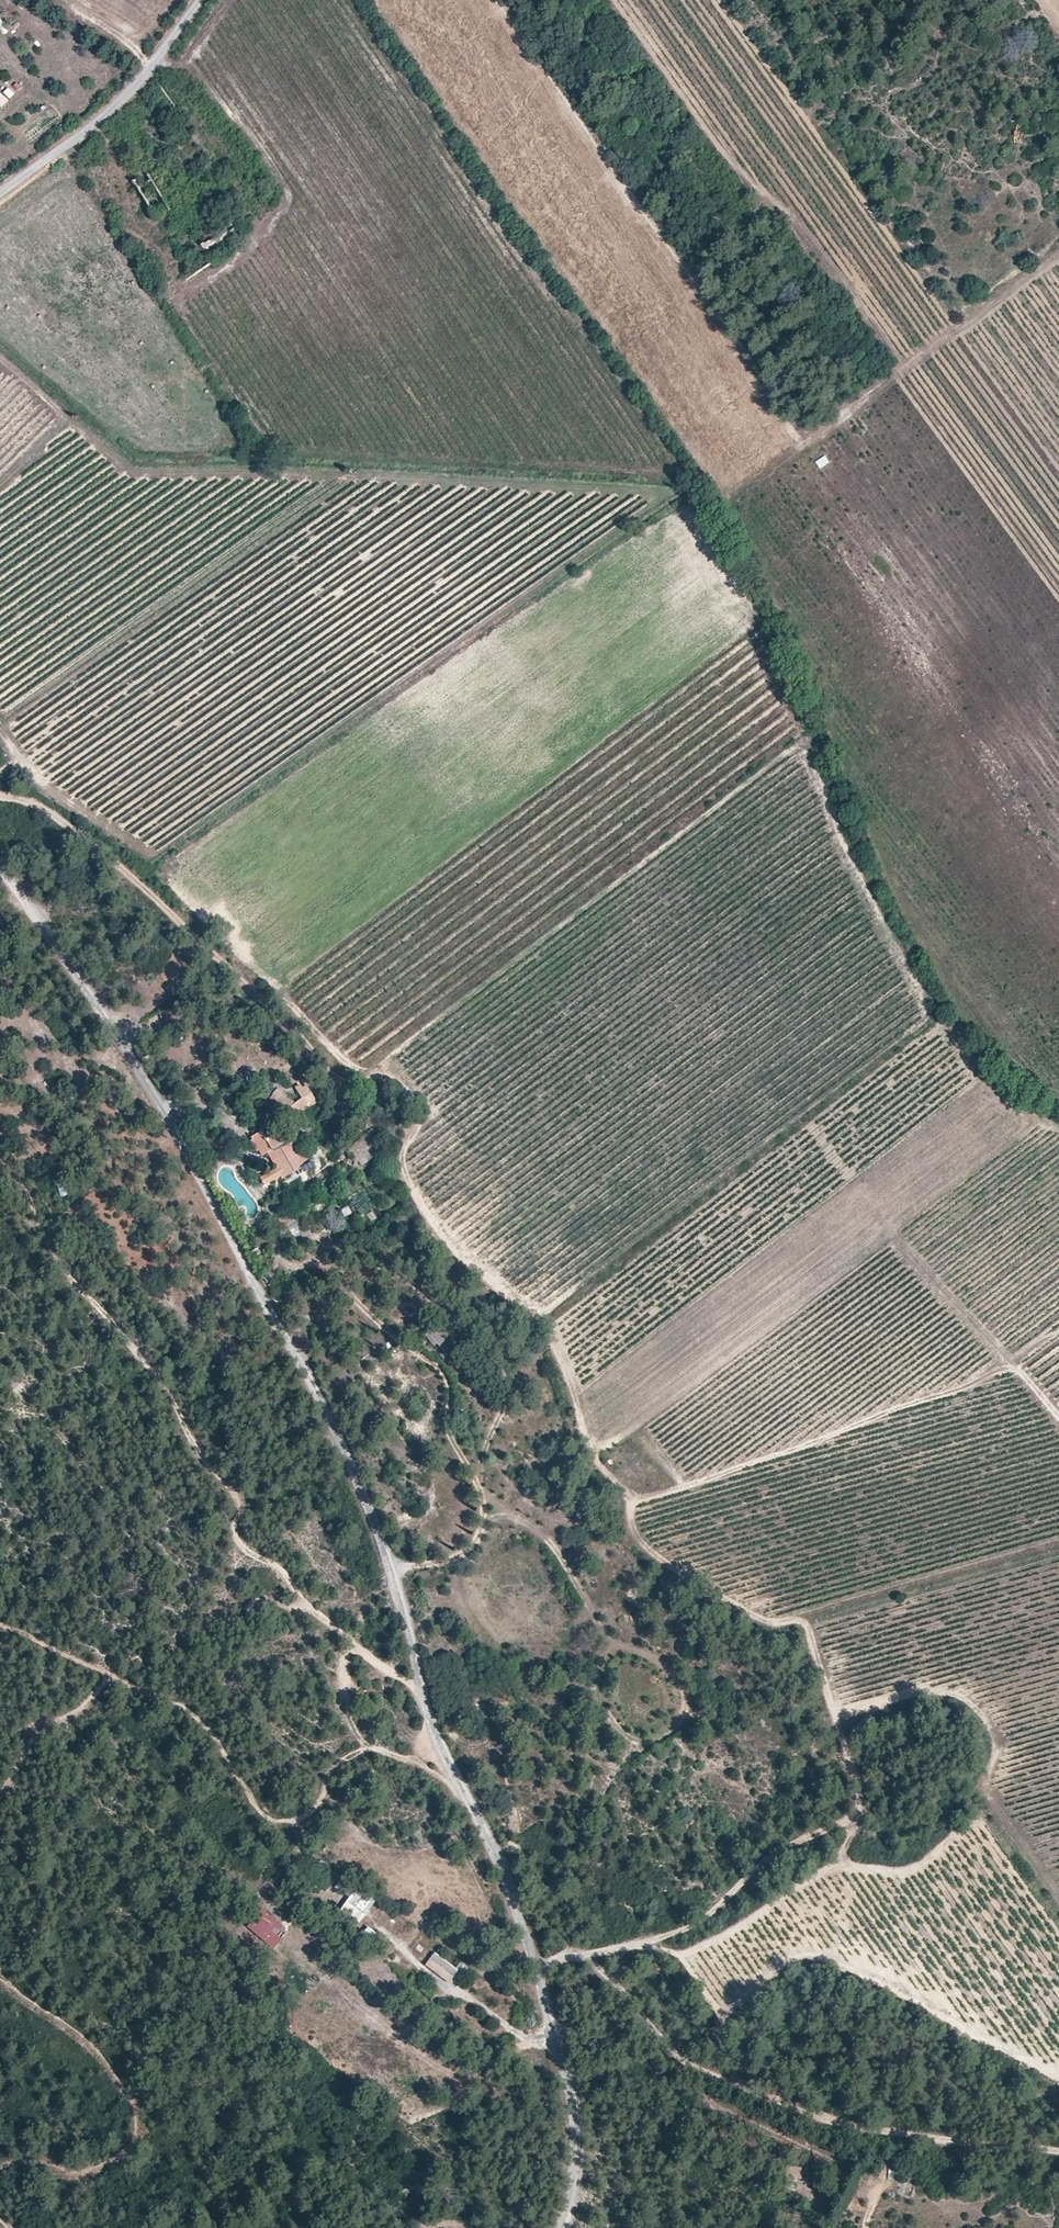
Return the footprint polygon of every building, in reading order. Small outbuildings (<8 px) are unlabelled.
[(2,112),(8,98),(0,94),(0,111),(2,112)] [(191,273),(197,283),(213,274),(206,264),(191,273)] [(301,1112),(318,1104),(308,1083),(296,1089),(302,1100),(297,1103),(301,1112)] [(280,1088),(269,1098),(291,1121),(302,1111),(280,1088)] [(285,1178),(287,1180),(304,1170),(277,1126),(252,1140),(262,1159),(267,1156),(271,1154),(285,1178)] [(304,1170),(312,1165),(306,1155),(301,1155),(284,1126),(277,1126),(304,1170)] [(265,1190),(285,1178),(271,1154),(267,1156),(276,1173),(260,1182),(265,1190)] [(374,1899),(357,1887),(337,1914),(354,1927),(374,1899)] [(245,1924),(272,1948),(288,1931),(260,1907),(245,1924)] [(434,1954),(425,1965),(450,1984),(458,1973),(434,1954)] [(796,2179),(797,2168),(784,2165),(782,2177),(796,2179)] [(804,2169),(797,2168),(796,2179),(803,2181),(804,2169)]
